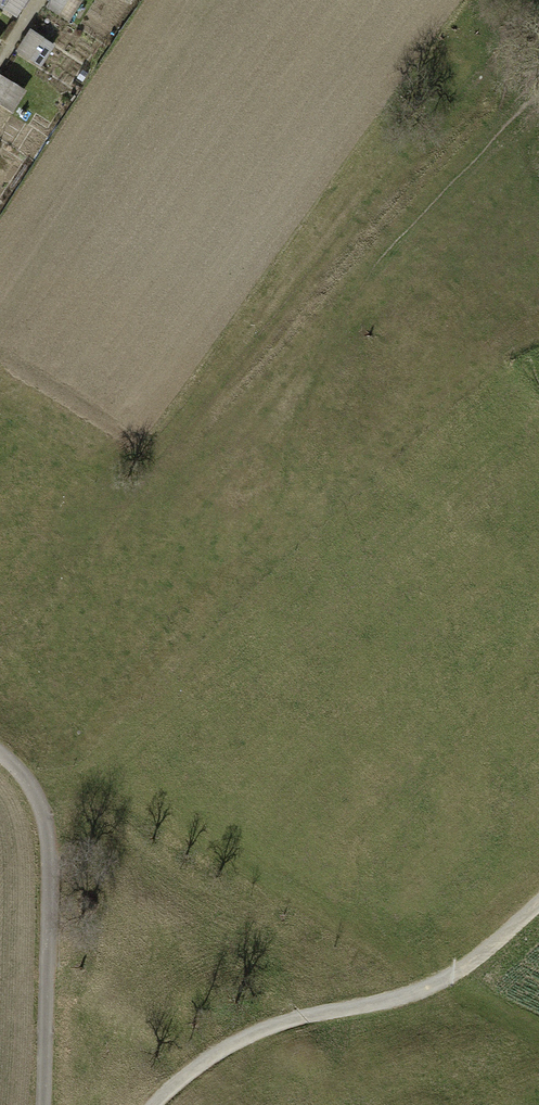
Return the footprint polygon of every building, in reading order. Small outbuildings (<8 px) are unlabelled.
[(35,1),(34,0),(0,0),(0,10),(20,23),(35,1)] [(50,11),(74,25),(88,1),(86,0),(56,0),(50,11)] [(31,32),(20,57),(48,69),(59,45),(31,32)] [(0,84),(0,106),(16,117),(31,94),(4,77),(0,84)]
